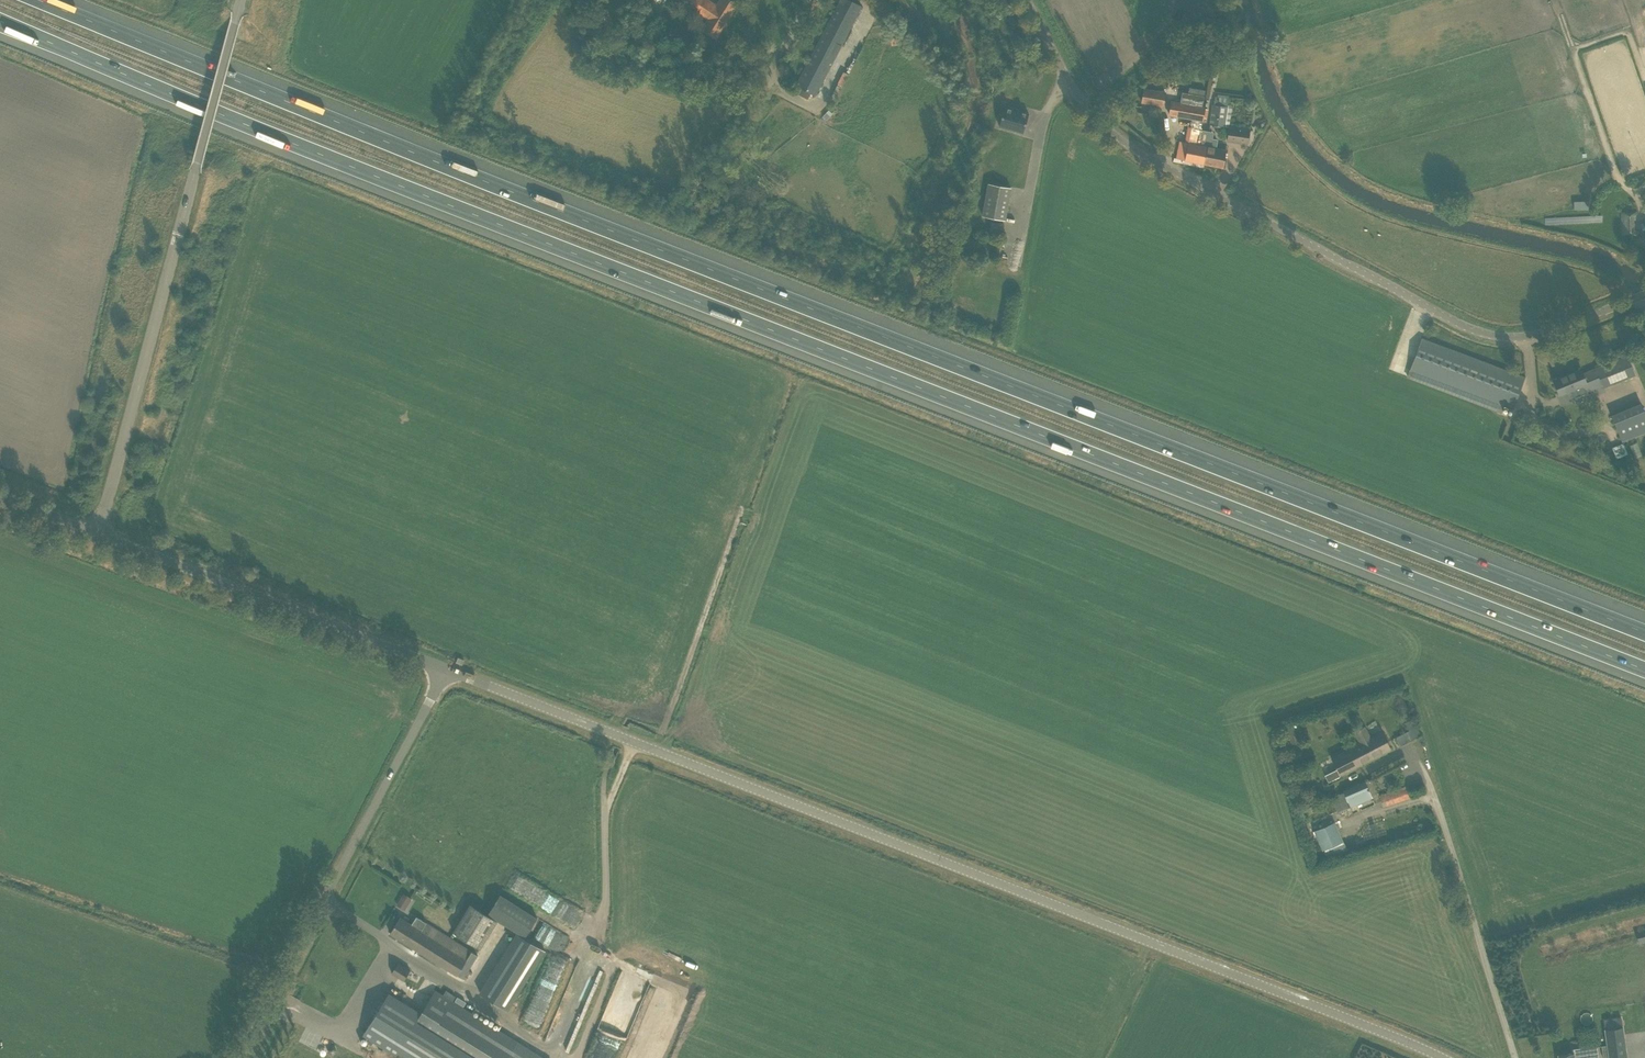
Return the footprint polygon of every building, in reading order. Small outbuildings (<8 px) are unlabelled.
[(716,39),(739,3),(733,0),(719,0),(716,5),(709,0),(679,0),(707,19),(701,29),(716,39)] [(815,95),(856,17),(862,7),(848,0),(840,0),(837,6),(796,85),(815,95)] [(900,31),(890,33),(891,46),(901,44),(900,31)] [(1142,102),(1163,105),(1165,92),(1153,90),(1153,89),(1144,88),(1142,102)] [(1172,101),(1169,114),(1184,117),(1191,118),(1203,120),(1204,118),(1205,108),(1206,107),(1203,106),(1204,96),(1188,93),(1182,92),(1181,99),(1177,98),(1177,102),(1172,101)] [(1214,96),(1213,105),(1214,105),(1228,107),(1228,105),(1229,98),(1217,96),(1214,96)] [(1005,105),(999,125),(1023,132),(1029,113),(1015,109),(1015,108),(1005,105)] [(1210,124),(1226,126),(1228,107),(1214,105),(1213,105),(1210,124)] [(1178,147),(1176,159),(1204,164),(1206,151),(1199,149),(1202,138),(1198,138),(1200,133),(1201,133),(1202,130),(1201,129),(1202,128),(1190,126),(1188,126),(1185,141),(1179,140),(1178,147)] [(1228,141),(1247,143),(1249,128),(1230,126),(1228,141)] [(1204,164),(1223,167),(1226,150),(1217,148),(1218,139),(1212,138),(1214,132),(1202,130),(1201,133),(1200,133),(1198,138),(1202,138),(1199,149),(1206,151),(1204,164)] [(982,215),(1006,220),(1012,187),(988,183),(982,215)] [(1575,209),(1589,207),(1588,199),(1574,201),(1575,209)] [(1622,212),(1622,234),(1638,234),(1638,230),(1636,230),(1636,223),(1634,223),(1634,215),(1637,215),(1637,211),(1622,212)] [(989,233),(1002,236),(1005,224),(991,222),(989,233)] [(1407,376),(1407,377),(1501,413),(1504,405),(1513,409),(1525,378),(1421,339),(1410,370),(1407,376)] [(1581,369),(1554,380),(1559,395),(1571,390),(1573,396),(1575,400),(1589,394),(1588,390),(1602,384),(1604,388),(1635,375),(1627,355),(1583,373),(1581,369)] [(1622,443),(1644,434),(1644,412),(1641,402),(1611,414),(1622,443)] [(1413,718),(1405,723),(1409,730),(1407,731),(1411,740),(1420,735),(1416,726),(1417,726),(1413,718)] [(1296,721),(1281,726),(1285,736),(1299,732),(1296,721)] [(1340,774),(1380,753),(1390,748),(1382,732),(1370,738),(1364,726),(1355,731),(1361,743),(1331,758),(1340,774)] [(1372,797),(1365,782),(1355,786),(1331,797),(1338,813),(1362,802),(1372,797)] [(1383,807),(1411,797),(1406,785),(1379,795),(1383,807)] [(1315,805),(1309,807),(1311,813),(1317,810),(1315,805)] [(1335,822),(1314,830),(1322,850),(1323,850),(1326,858),(1347,850),(1343,841),(1335,822)] [(403,892),(397,903),(406,908),(412,897),(403,892)] [(501,893),(489,912),(527,936),(540,916),(501,893)] [(454,933),(483,947),(498,917),(469,903),(454,933)] [(390,933),(464,978),(478,955),(471,951),(471,950),(416,916),(412,924),(400,917),(390,933)] [(1636,932),(1638,942),(1644,940),(1644,930),(1636,932)] [(517,933),(480,992),(508,1010),(545,950),(517,933)] [(404,981),(411,970),(398,962),(391,973),(404,981)] [(623,1040),(644,982),(618,972),(589,1052),(593,1053),(597,1042),(604,1044),(601,1052),(607,1055),(612,1042),(614,1043),(615,1038),(623,1040)] [(520,1041),(519,1042),(453,1000),(456,996),(446,990),(443,995),(437,991),(423,1013),(390,992),(364,1034),(397,1055),(399,1050),(412,1057),(547,1057),(520,1041)] [(539,1029),(543,1022),(535,1018),(534,1020),(526,1016),(524,1021),(539,1029)] [(1604,1019),(1606,1029),(1609,1057),(1627,1057),(1622,1027),(1621,1017),(1604,1019)] [(1558,1055),(1558,1057),(1598,1057),(1597,1046),(1579,1048),(1572,1049),(1573,1052),(1558,1055)]
